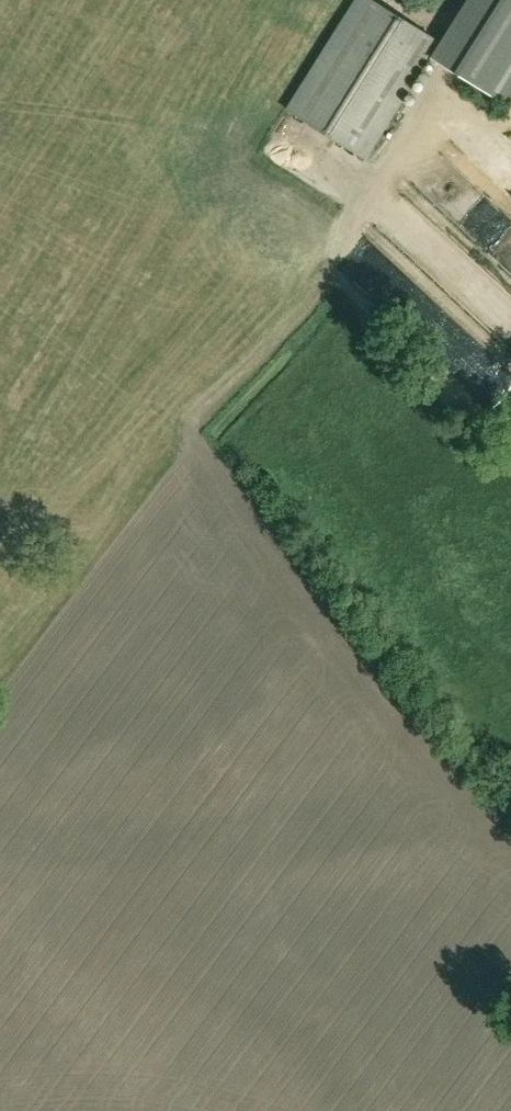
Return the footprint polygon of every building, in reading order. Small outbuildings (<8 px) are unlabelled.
[(366,158),(440,42),(374,0),(356,0),(288,108),(366,158)] [(435,68),(509,106),(510,102),(510,0),(478,0),(435,68)]
